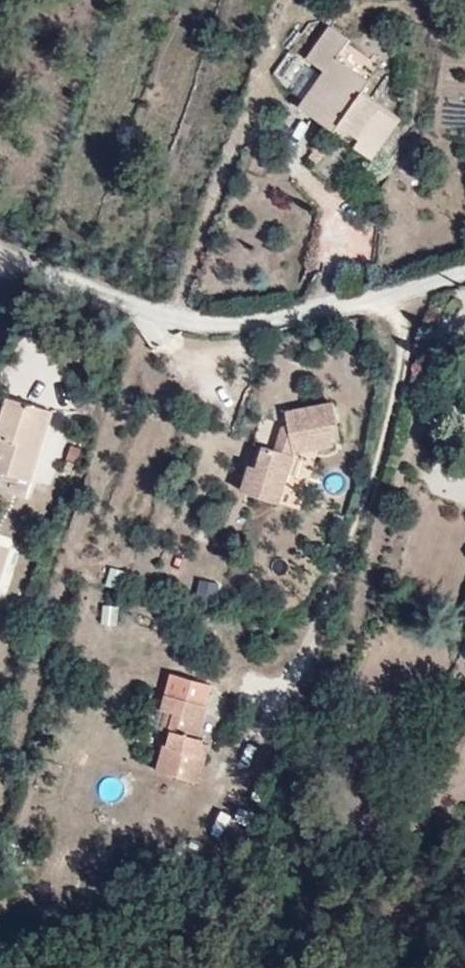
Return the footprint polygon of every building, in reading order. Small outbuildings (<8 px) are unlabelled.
[(307,103),(334,118),(336,63),(334,62),(337,57),(338,39),(322,29),(303,61),(323,74),(307,103)] [(346,44),(338,39),(337,57),(346,44)] [(364,135),(358,147),(376,157),(401,114),(364,94),(370,81),(336,63),(334,118),(364,135)] [(301,113),(332,131),(334,118),(307,103),(301,113)] [(334,118),(332,131),(358,147),(364,135),(334,118)] [(19,399),(5,395),(0,412),(0,434),(8,436),(19,399)] [(19,399),(8,436),(0,462),(0,470),(39,483),(61,412),(19,399)] [(340,441),(340,420),(286,422),(286,434),(279,433),(270,459),(249,451),(231,500),(270,514),(290,464),(331,460),(331,441),(340,441)] [(121,590),(124,570),(108,567),(105,587),(121,590)] [(101,606),(101,626),(116,626),(116,606),(101,606)] [(189,698),(195,679),(157,668),(146,697),(159,703),(152,720),(157,721),(155,733),(148,733),(141,761),(181,771),(190,747),(185,745),(189,728),(184,726),(193,699),(189,698)]
